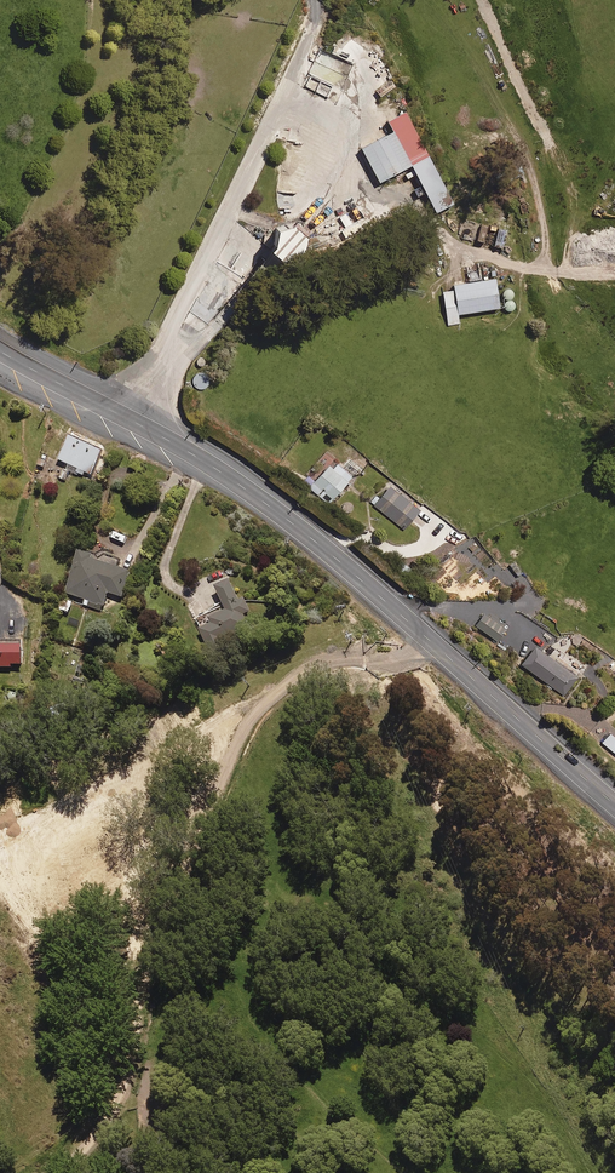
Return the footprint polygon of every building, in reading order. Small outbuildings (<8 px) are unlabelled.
[(395,87),(390,81),(375,92),(380,98),(395,87)] [(444,187),(405,114),(389,123),(394,132),(361,150),(379,184),(412,166),(427,196),(444,187)] [(287,193),(279,193),(280,213),(288,213),(287,193)] [(505,230),(496,229),(492,246),(501,248),(505,230)] [(500,309),(495,279),(454,285),(455,291),(443,292),(448,325),(459,324),(458,315),(500,309)] [(515,301),(505,301),(505,311),(514,311),(515,301)] [(207,378),(204,374),(193,375),(194,390),(208,389),(207,378)] [(103,452),(69,438),(59,462),(79,470),(78,474),(92,479),(103,452)] [(352,478),(333,461),(310,489),(329,505),(352,478)] [(421,510),(390,485),(381,496),(378,493),(371,502),(405,530),(421,510)] [(93,559),(80,555),(67,595),(104,607),(108,595),(123,600),(130,575),(92,563),(93,559)] [(216,590),(226,613),(209,621),(212,627),(201,632),(213,659),(228,652),(223,642),(250,629),(244,618),(251,614),(245,602),(240,604),(230,583),(216,590)] [(483,621),(478,618),(474,624),(496,640),(506,626),(488,614),(483,621)] [(0,642),(0,670),(22,669),(22,642),(0,642)] [(186,660),(180,644),(165,650),(171,666),(186,660)] [(551,657),(533,644),(520,663),(563,694),(579,671),(554,653),(551,657)]
